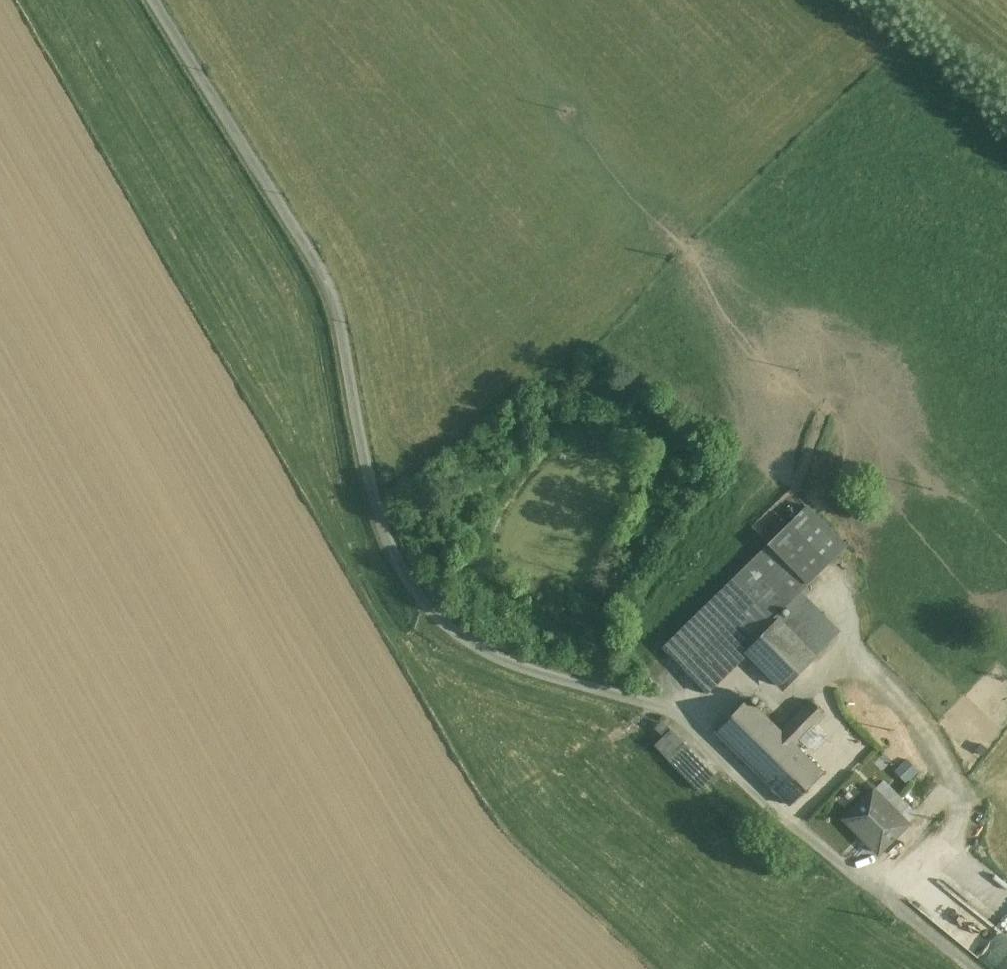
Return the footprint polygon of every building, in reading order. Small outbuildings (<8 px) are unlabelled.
[(846,546),(807,506),(789,524),(828,563),(846,546)] [(789,524),(789,523),(769,542),(809,582),(828,563),(789,524)] [(769,542),(734,577),(755,597),(774,617),(794,596),(809,582),(769,542)] [(734,577),(662,648),(682,668),(755,597),(734,577)] [(833,635),(794,596),(774,617),(802,645),(803,645),(812,655),(833,635)] [(755,597),(682,668),(706,693),(748,651),(778,621),(774,617),(755,597)] [(802,645),(778,621),(748,651),(770,673),(770,674),(783,687),(813,657),(812,655),(803,645),(802,645)] [(780,730),(748,698),(715,731),(764,779),(797,747),(795,744),(780,730)] [(824,715),(810,700),(792,719),(806,733),(824,715)] [(792,719),(780,730),(795,744),(806,733),(792,719)] [(690,750),(668,729),(654,743),(675,765),(690,750)] [(797,747),(764,779),(790,805),(822,772),(797,747)] [(690,750),(675,765),(700,789),(714,774),(690,750)] [(911,756),(899,769),(913,781),(924,768),(911,756)] [(907,824),(873,790),(844,819),(878,853),(907,824)]
